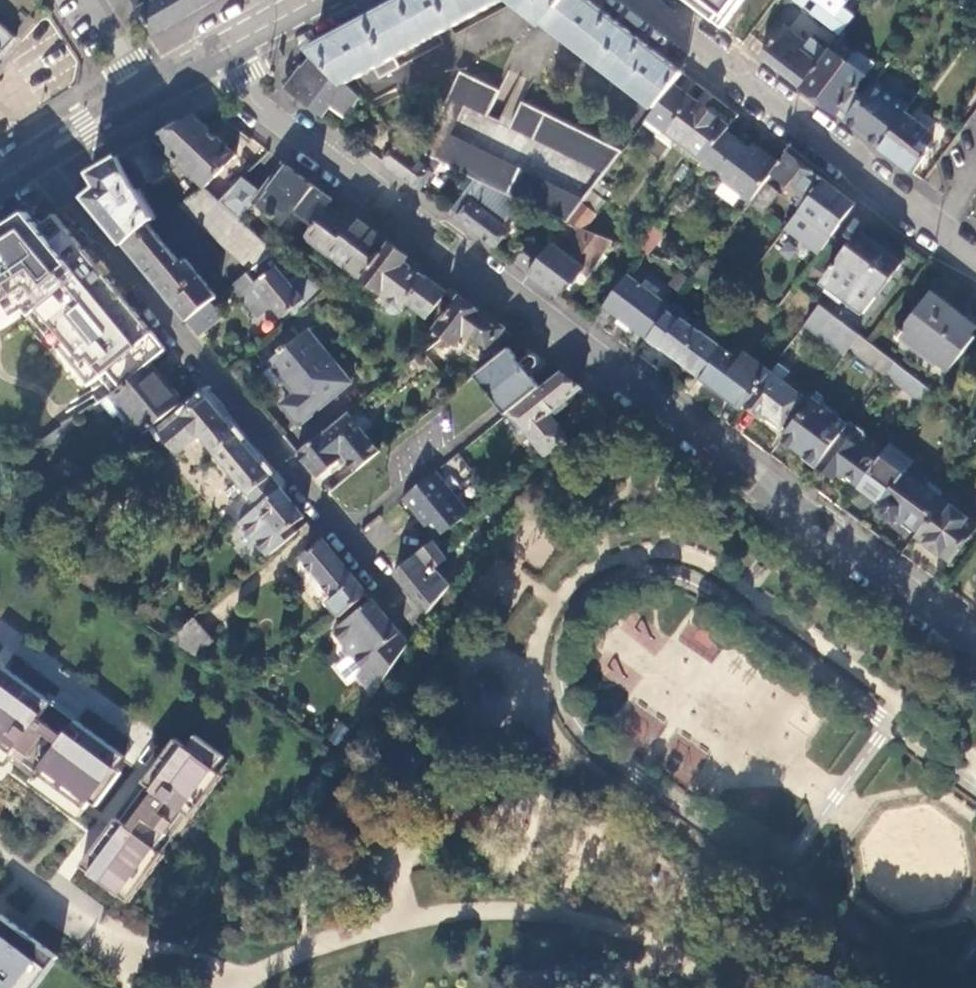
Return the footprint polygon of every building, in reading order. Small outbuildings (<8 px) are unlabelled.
[(213,0),(132,0),(155,35),(187,16),(213,0)] [(354,29),(314,51),(315,52),(347,84),(375,68),(380,77),(401,67),(396,57),(503,0),(408,0),(354,29)] [(657,107),(675,84),(684,73),(665,58),(597,6),(589,0),(517,0),(657,107)] [(724,28),(744,0),(688,0),(724,28)] [(836,13),(846,0),(818,0),(836,13)] [(866,0),(852,0),(832,27),(841,34),(867,1),(866,0)] [(0,23),(0,57),(17,40),(0,23)] [(784,74),(801,87),(828,51),(811,38),(808,42),(785,25),(761,56),(784,74)] [(847,62),(830,49),(828,51),(801,87),(829,109),(845,121),(863,98),(854,91),(865,76),(847,62)] [(875,64),(856,50),(847,62),(865,76),(875,64)] [(360,98),(347,84),(315,52),(304,66),(303,65),(296,74),(285,88),(323,117),(332,106),(346,116),(360,98)] [(569,223),(594,190),(623,151),(522,102),(510,125),(488,115),(500,91),(461,72),(423,152),(442,162),(475,180),(530,205),(569,223)] [(909,108),(876,81),(863,98),(845,121),(864,136),(879,147),(905,114),(909,108)] [(730,126),(675,84),(657,107),(653,112),(670,126),(666,131),(704,161),(728,129),(730,126)] [(653,112),(645,124),(661,136),(666,131),(670,126),(653,112)] [(928,131),(905,114),(879,147),(885,152),(912,173),(926,156),(915,147),(928,131)] [(236,157),(194,116),(172,128),(154,138),(206,188),(236,157)] [(728,129),(704,161),(702,162),(752,201),(766,184),(774,174),(772,172),(779,164),(765,153),(762,156),(728,129)] [(168,174),(150,141),(135,149),(120,158),(138,189),(140,189),(168,174)] [(442,162),(423,152),(417,160),(398,145),(384,163),(413,185),(420,190),(429,179),(438,185),(444,177),(436,171),(442,162)] [(789,153),(787,152),(779,164),(772,172),(774,174),(808,200),(823,180),(807,168),(789,153)] [(138,189),(120,158),(105,166),(91,174),(99,188),(86,197),(111,228),(164,293),(188,321),(218,297),(186,259),(181,262),(149,225),(157,218),(140,189),(138,189)] [(262,193),(243,179),(221,202),(241,221),(254,204),(282,225),(295,210),(315,225),(328,207),(333,201),(325,195),(299,175),(288,167),(278,179),(274,176),(262,193)] [(520,218),(530,205),(475,180),(450,213),(496,248),(509,231),(503,226),(509,219),(513,213),(520,218)] [(842,195),(823,180),(808,200),(800,211),(832,237),(856,205),(842,195)] [(766,184),(752,201),(751,203),(764,213),(778,194),(766,184)] [(221,202),(206,188),(179,205),(250,271),(274,252),(241,221),(221,202)] [(606,200),(594,190),(569,223),(584,229),(606,200)] [(67,227),(45,195),(0,226),(0,313),(25,296),(98,402),(110,393),(153,364),(173,350),(81,218),(67,227)] [(343,219),(328,207),(315,225),(306,236),(363,278),(390,244),(361,222),(348,212),(343,219)] [(524,222),(520,218),(513,213),(509,219),(520,227),(524,222)] [(663,235),(653,227),(635,250),(647,255),(663,235)] [(612,241),(584,229),(565,253),(552,244),(544,255),(530,273),(553,290),(559,295),(582,267),(588,270),(612,241)] [(850,303),(865,314),(903,266),(887,254),(883,260),(858,242),(828,279),(854,299),(850,303)] [(530,273),(544,255),(530,243),(515,262),(530,273)] [(390,244),(363,278),(403,308),(408,303),(427,317),(446,292),(406,261),(408,258),(403,254),(390,244)] [(246,274),(229,288),(236,296),(248,296),(249,304),(259,317),(273,306),(282,318),(301,303),(305,307),(323,293),(298,273),(289,282),(276,266),(255,283),(246,274)] [(642,288),(628,276),(605,305),(621,317),(616,323),(629,332),(633,327),(649,339),(670,312),(672,309),(656,298),(662,292),(647,281),(642,288)] [(949,373),(975,339),(971,336),(975,330),(975,326),(931,293),(895,342),(899,344),(903,339),(949,373)] [(473,306),(461,297),(436,329),(444,336),(424,352),(433,363),(457,343),(464,335),(486,351),(503,329),(473,306)] [(860,335),(821,305),(806,325),(846,355),(850,349),(860,335)] [(698,376),(720,347),(685,321),(684,322),(670,312),(649,339),(698,376)] [(283,405),(299,425),(351,384),(308,331),(289,346),(288,343),(279,350),(281,352),(270,361),(273,366),(287,383),(296,395),(283,405)] [(896,363),(868,342),(860,335),(850,349),(887,376),(896,363)] [(739,362),(720,347),(698,376),(741,409),(744,405),(770,371),(746,353),(739,362)] [(510,350),(496,360),(475,376),(506,415),(513,410),(540,387),(529,373),(536,368),(537,368),(537,367),(538,366),(539,366),(539,365),(539,361),(539,360),(538,359),(537,358),(535,357),(534,357),(532,357),(531,357),(530,358),(521,364),(510,350)] [(183,402),(153,364),(110,393),(131,419),(124,424),(114,432),(127,448),(157,423),(183,402)] [(273,366),(264,374),(277,390),(287,383),(273,366)] [(805,397),(770,371),(744,405),(761,417),(764,413),(782,427),(805,397)] [(565,376),(560,372),(547,382),(540,387),(513,410),(514,412),(530,431),(527,433),(546,456),(568,439),(549,415),(582,389),(565,376)] [(217,412),(199,389),(183,402),(157,423),(179,452),(202,434),(211,445),(231,429),(217,412)] [(110,393),(98,402),(114,420),(118,417),(124,424),(131,419),(110,393)] [(813,398),(782,438),(818,466),(849,425),(813,398)] [(349,411),(297,454),(303,461),(316,477),(339,459),(343,455),(348,461),(356,472),(381,451),(349,411)] [(530,431),(514,412),(507,417),(523,436),(527,433),(530,431)] [(860,485),(886,452),(849,425),(818,466),(834,479),(840,470),(860,485)] [(259,462),(231,429),(211,445),(260,506),(281,489),(259,462)] [(858,487),(881,504),(906,471),(914,461),(891,444),(886,452),(860,485),(858,487)] [(344,465),(348,461),(343,455),(339,459),(344,465)] [(919,530),(943,499),(906,471),(881,504),(877,510),(894,523),(900,516),(919,530)] [(469,514),(435,473),(405,498),(438,539),(469,514)] [(296,507),(281,489),(260,506),(240,521),(268,556),(298,531),(294,525),(304,517),(296,507)] [(943,499),(919,530),(916,534),(951,561),(975,528),(975,524),(943,499)] [(328,602),(339,616),(351,606),(352,607),(367,594),(336,556),(323,541),(305,556),(304,557),(335,596),(328,602)] [(434,542),(394,572),(413,594),(428,613),(451,586),(436,568),(447,559),(434,542)] [(358,675),(374,695),(408,644),(386,617),(372,600),(333,631),(365,669),(358,675)] [(710,662),(729,636),(696,612),(677,639),(710,662)] [(169,639),(196,657),(215,641),(195,618),(169,639)] [(5,667),(0,674),(0,747),(12,755),(20,761),(85,811),(91,803),(124,759),(126,757),(78,722),(52,702),(5,667)] [(489,672),(478,676),(474,686),(478,697),(488,702),(499,698),(504,688),(500,677),(489,672)] [(327,741),(338,749),(349,732),(338,725),(327,741)] [(226,757),(197,735),(188,748),(177,739),(164,755),(144,782),(148,785),(121,821),(117,818),(82,866),(122,896),(226,757)] [(60,956),(30,934),(2,913),(0,916),(0,987),(36,987),(60,956)] [(830,985),(827,982),(823,980),(818,980),(813,981),(810,983),(807,987),(806,987),(832,987),(830,985)]
